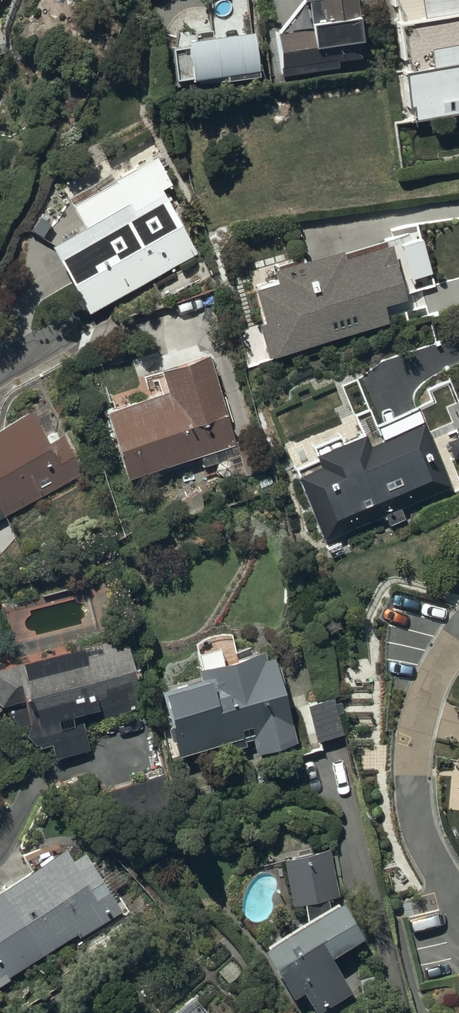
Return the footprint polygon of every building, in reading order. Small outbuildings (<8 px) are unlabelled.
[(209,34),(185,37),(185,42),(171,43),(175,78),(192,76),(192,78),(257,70),(253,32),(249,32),(245,0),(224,0),(205,2),(209,34)] [(276,28),(280,72),(338,66),(337,58),(360,55),(355,0),(302,0),(283,27),(276,28)] [(414,116),(458,110),(458,0),(392,0),(393,7),(397,7),(398,15),(395,15),(400,53),(405,52),(406,61),(403,62),(407,100),(412,99),(414,116)] [(56,242),(88,304),(152,274),(164,300),(209,287),(163,180),(171,176),(156,142),(112,161),(115,170),(103,175),(102,172),(62,189),(52,184),(31,222),(56,242)] [(343,237),(273,256),(276,268),(252,275),(257,294),(261,293),(266,311),(262,313),(271,348),(390,316),(385,297),(406,291),(391,234),(346,246),(343,237)] [(167,377),(105,395),(126,468),(199,448),(203,460),(238,450),(245,473),(271,466),(249,389),(222,397),(206,341),(160,354),(167,377)] [(0,414),(0,510),(83,471),(62,426),(55,429),(53,424),(43,428),(30,400),(0,414)] [(450,482),(423,412),(370,433),(364,419),(314,439),(319,451),(296,460),(324,531),(385,507),(389,518),(404,512),(400,501),(450,482)] [(127,619),(93,628),(93,631),(85,633),(84,630),(19,645),(20,648),(0,653),(0,693),(1,694),(24,689),(29,714),(25,724),(31,743),(51,738),(54,752),(92,742),(87,725),(143,711),(138,693),(146,691),(127,619)] [(161,661),(177,742),(227,732),(230,742),(245,739),(244,734),(251,732),(254,747),(295,738),(277,649),(265,652),(262,635),(234,640),(230,621),(193,628),(198,654),(161,661)] [(333,687),(307,693),(315,733),(341,728),(333,687)] [(10,974),(7,969),(77,928),(79,930),(122,905),(84,841),(72,848),(65,837),(0,875),(0,979),(10,974)] [(305,904),(262,927),(291,985),(302,979),(312,998),(346,980),(335,959),(368,941),(340,887),(336,888),(331,840),(282,845),(290,900),(304,898),(305,904)]
